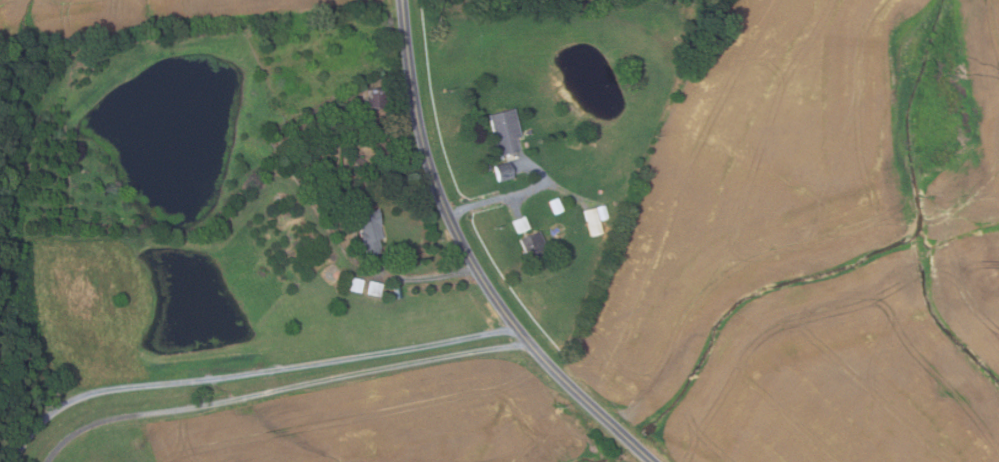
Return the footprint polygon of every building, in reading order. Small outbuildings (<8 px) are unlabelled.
[(368,110),(365,92),(385,89),(388,107),(368,110)] [(513,108),(521,136),(515,138),(518,151),(503,155),(504,159),(496,161),(493,152),(498,151),(488,114),(513,108)] [(507,162),(512,178),(498,182),(493,166),(507,162)] [(488,164),(491,169),(486,172),(483,167),(488,164)] [(341,193),(344,202),(331,206),(328,197),(341,193)] [(557,198),(563,211),(553,215),(548,202),(557,198)] [(364,255),(353,210),(369,206),(370,210),(378,208),(382,224),(379,225),(382,238),(377,239),(380,251),(364,255)] [(595,207),(599,221),(605,219),(608,232),(591,236),(584,210),(595,207)] [(525,216),(530,229),(518,234),(513,221),(525,216)] [(529,257),(521,238),(539,230),(547,250),(529,257)] [(351,277),(364,280),(361,293),(348,290),(351,277)] [(371,281),(383,284),(380,297),(367,294),(371,281)]
